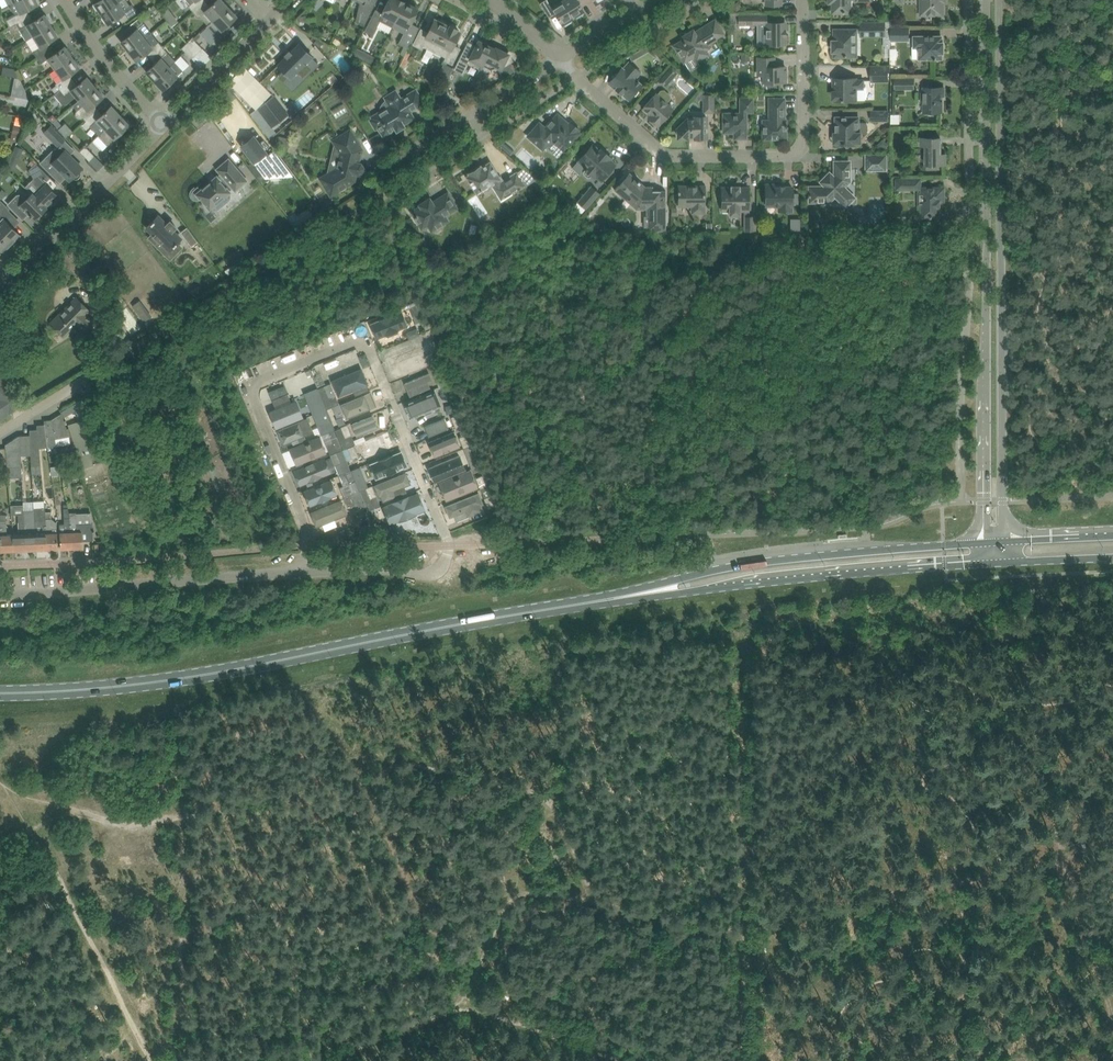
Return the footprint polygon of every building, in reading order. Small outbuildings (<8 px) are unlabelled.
[(25,10),(39,3),(38,0),(17,0),(13,2),(19,13),(7,19),(11,26),(16,23),(28,16),(25,10)] [(118,2),(121,0),(99,0),(94,4),(98,10),(99,9),(102,13),(118,2)] [(190,4),(189,6),(193,11),(204,2),(202,0),(187,0),(190,4)] [(228,7),(226,5),(227,4),(224,0),(216,0),(208,7),(204,2),(193,11),(198,17),(200,16),(204,20),(209,16),(213,20),(228,7)] [(361,2),(357,21),(364,24),(376,0),(356,0),(361,2)] [(405,2),(404,1),(404,0),(389,0),(381,15),(375,12),(366,30),(373,34),(379,21),(392,27),(392,26),(393,27),(405,2)] [(563,0),(552,7),(548,0),(546,0),(541,3),(548,15),(554,11),(562,24),(563,23),(564,25),(571,20),(570,19),(573,17),(563,0)] [(563,0),(573,17),(576,15),(576,17),(583,12),(582,11),(584,10),(578,0),(563,0)] [(831,0),(832,1),(833,2),(833,10),(840,10),(840,12),(851,12),(851,9),(852,9),(852,0),(831,0)] [(921,14),(943,14),(943,0),(921,0),(921,14)] [(418,8),(413,6),(414,4),(407,1),(406,2),(405,2),(393,27),(393,28),(404,34),(400,43),(404,45),(409,47),(410,46),(419,28),(410,23),(418,8)] [(125,21),(136,13),(134,10),(136,9),(133,4),(127,7),(125,5),(122,7),(118,2),(102,13),(104,16),(103,17),(106,22),(107,21),(109,23),(121,15),(125,21)] [(236,16),(237,15),(232,9),(230,10),(228,7),(213,20),(207,26),(218,39),(227,30),(226,30),(224,28),(231,21),(232,22),(236,19),(235,18),(236,16)] [(47,15),(45,16),(44,14),(31,22),(28,16),(16,23),(20,29),(26,40),(51,25),(50,23),(51,22),(47,15)] [(739,15),(739,23),(759,23),(759,44),(766,44),(769,44),(769,46),(776,46),(776,44),(785,44),(785,43),(787,43),(787,37),(785,37),(785,22),(779,22),(779,20),(773,20),(773,22),(767,22),(767,15),(739,15)] [(299,18),(295,21),(299,25),(307,24),(306,16),(299,16),(299,18)] [(129,51),(145,38),(152,33),(140,18),(129,27),(133,32),(122,41),(129,51)] [(434,52),(447,25),(446,24),(446,23),(439,19),(438,21),(435,19),(428,32),(421,29),(414,44),(421,47),(422,45),(427,46),(427,48),(434,52)] [(707,42),(723,33),(715,20),(695,33),(693,30),(682,37),(683,38),(675,43),(676,44),(675,45),(684,60),(694,55),(697,60),(707,53),(705,49),(710,46),(707,42)] [(871,23),(871,35),(886,35),(886,48),(891,48),(891,23),(871,23)] [(449,26),(447,25),(434,52),(435,51),(441,55),(442,54),(447,57),(445,60),(452,63),(460,48),(453,45),(460,32),(456,30),(457,28),(450,24),(449,26)] [(33,51),(37,57),(49,49),(45,44),(57,36),(51,25),(26,40),(33,51)] [(908,39),(908,28),(893,28),(893,39),(908,39)] [(857,56),(857,29),(846,30),(835,29),(835,40),(834,40),(834,51),(835,51),(835,56),(857,56)] [(153,56),(163,47),(152,33),(145,38),(129,51),(131,53),(130,54),(134,59),(135,58),(137,60),(148,51),(153,56)] [(943,52),(943,42),(942,42),(942,36),(931,36),(921,36),(919,38),(917,36),(915,36),(915,46),(913,46),(913,58),(934,58),(937,58),(942,58),(942,52),(943,52)] [(192,38),(188,43),(197,52),(202,48),(192,38)] [(482,64),(491,47),(488,46),(488,43),(484,41),(482,42),(479,41),(476,47),(474,45),(474,46),(468,43),(455,69),(463,74),(469,63),(472,64),(475,64),(476,61),(482,64)] [(197,52),(188,43),(183,48),(192,57),(197,52)] [(286,57),(278,64),(284,70),(291,77),(298,83),(318,63),(312,57),(312,56),(299,44),(291,51),(289,49),(284,54),(286,57)] [(635,59),(652,49),(649,44),(633,54),(635,59)] [(67,47),(66,48),(64,46),(52,55),(49,49),(37,57),(41,63),(49,58),(56,68),(72,57),(71,55),(72,54),(67,47)] [(414,48),(410,46),(409,47),(405,56),(401,64),(400,65),(405,67),(408,61),(407,60),(411,52),(412,52),(414,48)] [(163,47),(153,56),(157,61),(147,71),(155,80),(175,61),(176,61),(163,47)] [(507,52),(507,53),(496,48),(496,49),(491,47),(482,64),(483,63),(491,68),(494,67),(495,64),(501,67),(498,71),(502,77),(506,76),(513,72),(508,63),(514,59),(515,59),(515,58),(516,57),(516,56),(516,55),(516,54),(515,53),(514,52),(513,51),(512,51),(511,51),(510,51),(509,51),(508,52),(507,52)] [(76,59),(74,60),(72,57),(56,68),(63,78),(56,83),(58,86),(53,89),(56,93),(61,89),(71,81),(67,76),(79,67),(80,66),(76,59)] [(785,66),(775,66),(775,57),(758,57),(758,74),(764,74),(764,85),(776,85),(776,81),(785,81),(785,66)] [(183,70),(175,61),(155,80),(157,83),(156,84),(161,88),(162,87),(163,89),(183,70)] [(634,78),(640,71),(629,62),(623,69),(622,67),(609,82),(621,93),(622,92),(629,98),(633,94),(634,95),(639,90),(637,88),(641,84),(634,78)] [(671,64),(658,79),(666,86),(679,72),(671,64)] [(889,80),(889,67),(872,67),(872,80),(889,80)] [(80,99),(95,87),(93,85),(95,84),(89,78),(88,79),(87,77),(75,86),(71,81),(61,89),(56,93),(54,94),(61,102),(67,103),(77,95),(80,99)] [(866,88),(863,88),(863,80),(857,80),(857,78),(845,77),(834,78),(834,87),(836,87),(836,91),(834,91),(834,98),(836,98),(836,100),(866,100),(866,88)] [(915,78),(895,78),(895,87),(915,87),(915,78)] [(92,106),(103,97),(95,87),(80,99),(84,104),(77,110),(76,112),(76,113),(76,115),(76,116),(78,118),(79,118),(81,118),(82,118),(84,117),(86,120),(96,111),(92,106)] [(944,87),(925,87),(925,92),(923,92),(923,102),(925,102),(925,111),(930,111),(930,113),(937,113),(937,111),(942,111),(942,109),(943,109),(943,103),(942,103),(942,101),(941,101),(941,95),(944,95),(944,87)] [(423,102),(416,90),(401,99),(396,90),(386,97),(391,105),(389,106),(388,107),(387,108),(386,110),(386,112),(381,111),(372,116),(374,118),(371,119),(376,127),(378,126),(384,135),(395,128),(404,123),(413,117),(409,111),(423,102)] [(666,118),(669,114),(669,112),(672,108),(666,103),(671,98),(671,94),(667,90),(661,91),(657,95),(656,94),(651,99),(644,107),(652,114),(649,117),(658,125),(664,118),(666,118)] [(713,111),(713,95),(704,95),(704,111),(713,111)] [(257,108),(271,127),(288,114),(274,96),(257,108)] [(746,137),(746,111),(753,111),(753,98),(743,98),(741,100),(741,113),(724,113),(724,132),(735,132),(735,137),(746,137)] [(784,98),(770,98),(770,120),(764,120),(764,126),(764,137),(771,137),(772,138),(777,138),(778,137),(786,137),(786,126),(788,126),(788,124),(786,124),(786,120),(784,120),(784,98)] [(106,128),(120,115),(118,113),(120,112),(114,106),(113,107),(111,106),(101,116),(96,111),(86,120),(87,121),(83,125),(87,129),(93,123),(97,128),(102,124),(106,128)] [(889,111),(872,111),(872,120),(889,120),(889,111)] [(545,128),(539,123),(528,136),(543,148),(552,139),(564,149),(579,133),(577,131),(579,129),(571,122),(569,124),(558,114),(545,128)] [(892,122),(901,123),(901,114),(892,114),(892,122)] [(13,115),(13,122),(22,123),(23,116),(13,115)] [(103,149),(124,129),(125,130),(128,127),(127,126),(129,124),(128,124),(130,123),(124,117),(123,118),(120,115),(106,128),(94,139),(103,149)] [(707,138),(707,116),(695,116),(695,118),(687,118),(677,128),(678,130),(678,136),(685,136),(686,138),(689,135),(695,135),(695,138),(707,138)] [(866,122),(859,121),(859,117),(837,117),(837,126),(837,132),(835,132),(835,133),(834,135),(834,139),(835,140),(835,142),(837,142),(837,143),(859,143),(859,142),(862,142),(862,132),(866,132),(869,130),(869,125),(866,122)] [(59,146),(65,140),(51,125),(45,132),(59,146)] [(361,163),(360,163),(359,162),(362,149),(350,130),(334,140),(337,146),(334,148),(333,153),(335,157),(339,158),(337,167),(333,166),(329,169),(328,173),(321,178),(331,195),(340,189),(340,190),(347,185),(354,180),(356,172),(358,173),(362,171),(363,166),(361,163)] [(941,137),(922,137),(922,145),(927,145),(927,168),(936,168),(936,164),(946,164),(946,153),(941,154),(941,137)] [(263,172),(289,169),(274,150),(267,155),(266,154),(253,138),(243,146),(263,172)] [(278,138),(276,147),(284,149),(287,148),(288,143),(287,140),(278,138)] [(612,157),(608,154),(602,149),(600,150),(592,144),(588,149),(586,149),(582,153),(583,155),(578,161),(585,167),(585,168),(585,169),(584,170),(584,173),(588,176),(590,176),(592,174),(596,178),(597,176),(601,180),(615,164),(610,159),(612,157)] [(12,161),(18,162),(21,146),(16,145),(12,161)] [(80,170),(83,168),(65,149),(64,150),(61,147),(59,149),(55,149),(50,154),(50,159),(56,165),(50,171),(61,181),(66,175),(71,180),(73,177),(74,178),(76,178),(79,178),(81,176),(81,173),(81,171),(80,170)] [(95,156),(87,148),(82,153),(90,161),(95,156)] [(887,154),(867,154),(867,169),(887,169),(887,168),(891,168),(891,154),(887,154)] [(247,180),(229,159),(218,169),(222,173),(217,177),(217,176),(201,189),(198,185),(194,189),(193,190),(192,192),(192,193),(192,195),(192,196),(193,197),(195,198),(196,199),(198,199),(199,198),(200,197),(210,208),(214,210),(216,210),(218,210),(219,209),(230,199),(231,198),(231,196),(231,193),(230,191),(228,189),(232,186),(236,190),(247,180)] [(849,181),(850,181),(849,161),(835,161),(835,174),(833,176),(830,172),(821,181),(825,185),(823,186),(810,186),(810,193),(808,193),(808,201),(824,201),(824,200),(829,195),(841,195),(841,199),(844,202),(848,202),(851,199),(851,195),(848,192),(844,192),(844,188),(849,183),(849,181)] [(468,176),(477,191),(480,190),(481,190),(483,189),(482,189),(492,182),(495,186),(494,187),(502,199),(535,178),(524,168),(504,180),(501,175),(498,177),(490,163),(481,168),(480,166),(470,173),(471,175),(468,176)] [(36,181),(28,189),(32,193),(45,206),(49,201),(50,202),(51,202),(52,202),(53,203),(54,202),(55,202),(56,202),(57,201),(57,200),(58,199),(58,198),(58,197),(58,196),(57,195),(57,194),(52,189),(57,184),(36,164),(30,170),(36,181)] [(619,184),(616,188),(616,191),(624,197),(626,197),(628,196),(634,201),(633,203),(638,207),(649,207),(649,216),(645,216),(645,226),(649,226),(649,229),(664,229),(664,222),(665,222),(665,211),(664,211),(664,202),(664,190),(661,190),(651,190),(649,188),(645,188),(639,183),(640,181),(639,179),(637,181),(630,175),(620,186),(619,184)] [(921,188),(920,179),(897,179),(898,188),(921,188)] [(766,186),(766,197),(766,204),(779,204),(779,210),(792,210),(792,204),(793,204),(793,203),(793,197),(793,193),(792,186),(785,186),(785,185),(775,186),(773,184),(769,184),(767,186),(766,186)] [(586,208),(599,193),(591,186),(578,201),(586,208)] [(676,194),(676,197),(678,199),(679,199),(679,205),(693,205),(693,212),(705,212),(705,205),(705,197),(705,186),(679,186),(679,189),(678,189),(678,192),(676,194)] [(720,197),(720,200),(722,202),(722,205),(730,205),(730,209),(730,212),(732,214),(738,214),(740,212),(740,209),(745,209),(745,216),(745,229),(755,229),(755,216),(749,216),(749,209),(749,208),(751,208),(751,196),(749,195),(749,187),(740,187),(740,186),(732,186),(732,188),(730,187),(729,186),(726,186),(724,188),(722,188),(722,195),(720,197)] [(944,200),(944,197),(944,188),(923,188),(923,193),(922,193),(920,195),(920,201),(922,203),(923,203),(923,216),(941,216),(941,200),(944,200)] [(15,198),(9,204),(23,218),(29,212),(35,219),(46,207),(45,206),(32,193),(26,199),(23,197),(22,195),(20,195),(18,195),(15,198)] [(447,193),(432,202),(430,198),(420,204),(421,206),(412,211),(415,216),(415,218),(418,222),(419,222),(420,224),(426,220),(432,230),(448,220),(445,215),(457,207),(447,193)] [(8,209),(9,208),(0,199),(0,211),(3,214),(0,216),(0,221),(1,222),(0,223),(0,235),(9,245),(20,234),(12,226),(18,219),(8,209)] [(318,212),(313,215),(316,220),(321,217),(318,212)] [(151,223),(146,227),(153,234),(150,238),(152,240),(155,243),(157,245),(161,242),(167,248),(167,247),(169,250),(174,245),(177,242),(182,237),(174,229),(175,228),(176,226),(170,221),(169,222),(168,222),(167,223),(159,215),(154,220),(154,219),(151,222),(151,223)] [(302,222),(297,225),(300,230),(305,227),(302,222)] [(187,226),(181,231),(192,246),(198,241),(187,226)] [(0,235),(0,254),(9,245),(0,235)] [(86,311),(89,309),(77,297),(66,307),(68,309),(61,316),(59,314),(51,322),(63,335),(75,323),(85,333),(97,322),(86,311)] [(142,314),(148,309),(140,300),(134,306),(142,314)] [(419,300),(405,305),(406,310),(410,308),(416,322),(427,317),(419,300)] [(403,312),(369,326),(375,341),(409,327),(403,312)] [(439,351),(434,340),(422,346),(430,366),(437,363),(432,354),(439,351)] [(429,368),(423,353),(394,364),(400,379),(429,368)] [(335,382),(341,397),(368,388),(362,372),(335,382)] [(0,374),(0,404),(8,414),(24,403),(0,374)] [(444,384),(440,375),(434,377),(438,387),(444,384)] [(409,399),(432,390),(426,376),(403,385),(409,399)] [(318,388),(326,409),(327,409),(340,403),(332,383),(318,388)] [(326,409),(318,388),(312,390),(306,393),(310,404),(314,413),(321,411),(326,409)] [(409,423),(443,409),(436,392),(402,406),(409,423)] [(371,395),(345,404),(351,419),(376,409),(371,395)] [(296,401),(268,413),(274,428),(302,416),(296,401)] [(340,403),(334,406),(338,415),(344,413),(340,403)] [(8,414),(0,404),(0,420),(8,414)] [(335,429),(326,409),(321,411),(314,413),(322,434),(335,429)] [(69,435),(65,423),(62,413),(52,419),(56,438),(69,435)] [(417,442),(450,429),(443,414),(411,427),(417,442)] [(451,416),(455,427),(461,424),(457,414),(451,416)] [(380,431),(375,416),(352,424),(357,439),(380,431)] [(56,438),(52,419),(44,420),(45,424),(48,446),(57,445),(56,438)] [(315,434),(309,419),(277,432),(283,446),(315,434)] [(94,464),(79,420),(68,424),(83,468),(94,464)] [(41,472),(40,447),(38,424),(37,424),(38,429),(30,429),(30,434),(31,454),(32,473),(41,472)] [(48,446),(45,424),(38,424),(40,447),(48,446)] [(147,424),(136,429),(141,442),(147,439),(150,446),(155,444),(147,424)] [(348,424),(342,426),(335,429),(343,448),(354,444),(350,435),(347,436),(346,436),(352,433),(348,424)] [(232,502),(201,429),(193,433),(225,506),(232,502)] [(343,449),(335,429),(322,434),(327,444),(331,454),(343,449)] [(425,462),(458,450),(452,433),(419,445),(425,462)] [(31,454),(30,434),(20,435),(21,454),(31,454)] [(360,445),(366,460),(396,448),(390,434),(360,445)] [(459,437),(464,447),(469,445),(470,445),(469,443),(466,434),(459,437)] [(21,454),(20,435),(11,441),(11,443),(6,444),(8,464),(9,476),(22,476),(21,454)] [(324,453),(319,440),(284,452),(289,466),(324,453)] [(355,444),(349,447),(353,456),(359,454),(355,444)] [(343,449),(331,454),(339,474),(351,469),(343,449)] [(435,483),(467,469),(461,454),(429,468),(435,483)] [(474,455),(468,457),(472,468),(479,465),(474,455)] [(369,468),(375,481),(403,469),(397,456),(369,468)] [(327,460),(292,473),(298,489),(332,476),(327,460)] [(352,469),(351,470),(359,490),(368,487),(360,466),(352,469)] [(344,484),(347,494),(353,492),(354,492),(359,490),(352,472),(351,469),(339,474),(343,484),(344,484)] [(153,475),(156,485),(165,482),(163,472),(153,475)] [(375,485),(381,499),(413,486),(408,472),(375,485)] [(475,490),(468,473),(437,486),(443,502),(475,490)] [(475,479),(479,488),(479,489),(481,488),(491,484),(494,483),(492,479),(484,482),(482,476),(475,479)] [(308,509),(338,497),(332,482),(302,495),(308,509)] [(488,509),(489,509),(499,504),(491,484),(481,488),(485,499),(484,499),(488,509)] [(362,497),(370,494),(371,497),(377,494),(373,485),(368,487),(359,490),(362,497)] [(359,490),(354,492),(357,499),(362,497),(359,490)] [(392,524),(428,509),(421,492),(385,507),(392,524)] [(351,494),(344,496),(348,506),(355,504),(351,494)] [(478,495),(443,508),(450,525),(484,512),(478,495)] [(315,531),(347,518),(340,503),(309,516),(315,531)] [(25,519),(24,506),(23,506),(23,504),(11,505),(11,514),(18,514),(19,533),(13,534),(7,534),(6,514),(0,515),(1,520),(2,550),(14,549),(26,549),(25,519)] [(382,516),(385,515),(381,505),(365,511),(375,535),(383,532),(381,529),(386,526),(382,516)] [(71,517),(70,512),(69,512),(68,507),(64,508),(65,523),(60,523),(61,547),(72,547),(71,517)] [(46,518),(45,511),(45,508),(35,508),(36,533),(37,548),(47,548),(46,518)] [(58,547),(56,521),(52,518),(51,518),(51,511),(45,511),(46,518),(47,548),(58,547)] [(93,540),(93,529),(93,523),(77,523),(77,512),(70,512),(71,517),(72,547),(83,547),(82,540),(93,540)] [(37,548),(36,533),(31,533),(30,514),(25,514),(25,519),(26,549),(37,548)]
